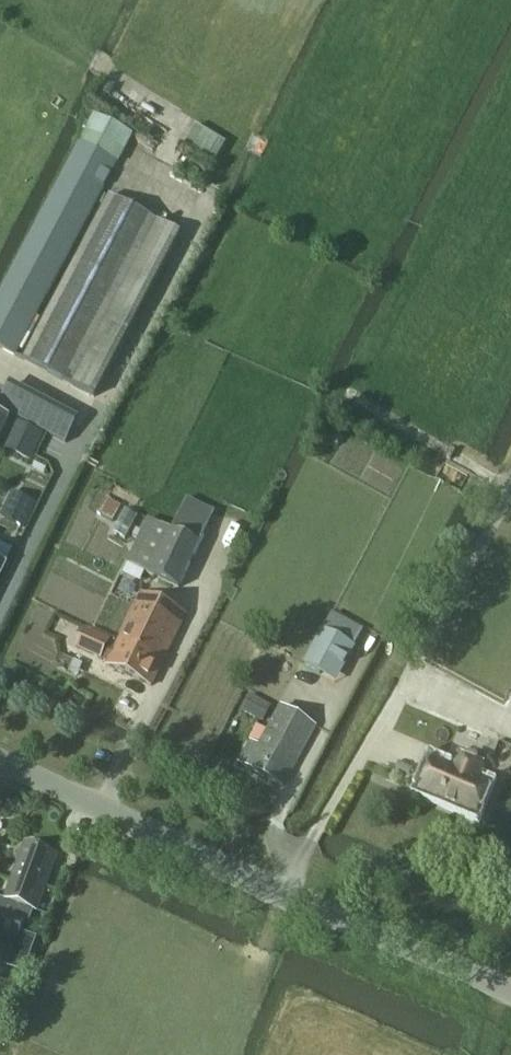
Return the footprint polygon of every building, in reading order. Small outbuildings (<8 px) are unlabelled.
[(79,144),(0,294),(0,347),(15,356),(116,163),(118,164),(132,135),(93,116),(79,144)] [(197,128),(184,150),(213,167),(226,145),(197,128)] [(118,170),(118,185),(133,185),(133,170),(118,170)] [(180,235),(108,197),(23,359),(96,397),(180,235)] [(0,403),(0,410),(60,442),(65,444),(77,421),(57,411),(9,386),(0,403)] [(9,420),(0,415),(0,439),(9,420)] [(18,423),(6,448),(30,460),(42,435),(18,423)] [(13,492),(0,517),(24,529),(37,504),(13,492)] [(97,513),(113,522),(121,507),(105,498),(97,513)] [(179,588),(216,512),(187,498),(172,531),(148,521),(124,571),(142,579),(145,572),(179,588)] [(7,564),(6,563),(12,551),(0,545),(0,577),(7,564)] [(140,595),(116,646),(109,643),(110,641),(86,630),(78,648),(109,662),(107,666),(151,686),(184,616),(140,595)] [(321,630),(302,664),(337,683),(356,648),(354,647),(322,631),(321,630)] [(73,662),(61,657),(58,662),(71,668),(73,662)] [(242,713),(263,724),(272,707),(251,696),(242,713)] [(239,763),(283,787),(315,726),(280,708),(259,747),(250,742),(239,763)] [(419,792),(476,816),(489,785),(468,775),(471,767),(456,761),(453,769),(432,760),(419,792)] [(12,950),(6,966),(24,973),(36,939),(21,934),(30,909),(36,912),(56,855),(25,844),(5,900),(0,899),(0,946),(12,950)]
